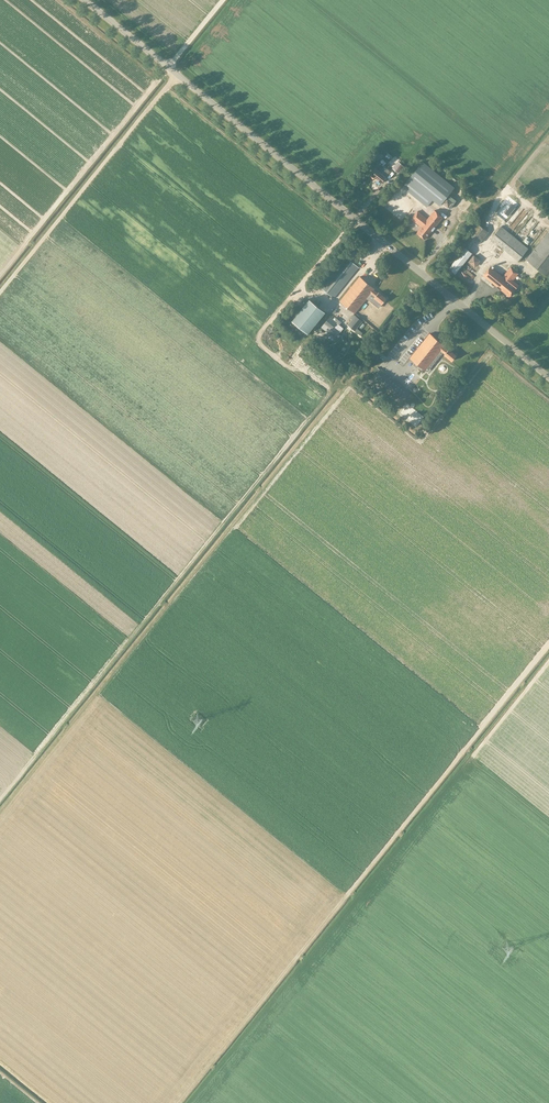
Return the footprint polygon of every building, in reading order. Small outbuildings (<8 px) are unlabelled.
[(380,146),(372,156),(377,160),(378,159),(380,160),(386,152),(383,150),(384,149),(380,146)] [(383,168),(379,165),(380,163),(378,161),(373,166),(368,173),(374,178),(384,166),(383,168)] [(398,162),(393,169),(398,173),(404,166),(398,162)] [(422,162),(402,187),(427,207),(433,200),(440,206),(442,203),(450,209),(454,204),(446,198),(453,189),(475,206),(477,203),(455,186),(454,187),(422,162)] [(391,171),(386,168),(384,166),(374,178),(381,183),(391,171)] [(418,211),(411,219),(421,227),(416,233),(425,239),(443,217),(434,210),(427,219),(418,211)] [(480,243),(488,232),(477,223),(469,235),(480,243)] [(459,225),(451,235),(455,238),(462,228),(459,225)] [(518,261),(529,248),(501,226),(491,239),(518,261)] [(522,229),(516,235),(525,242),(533,233),(529,230),(529,231),(525,227),(523,230),(522,229)] [(548,275),(548,231),(526,260),(547,277),(548,275)] [(455,274),(472,253),(465,247),(448,268),(455,274)] [(333,298),(358,267),(344,255),(319,286),(333,298)] [(475,267),(480,260),(474,255),(468,262),(475,267)] [(490,267),(483,275),(509,296),(516,288),(519,285),(513,280),(518,273),(510,267),(503,277),(490,267)] [(379,307),(386,298),(379,292),(378,293),(373,290),(374,288),(359,276),(340,301),(355,313),(370,293),(375,297),(371,301),(379,307)] [(309,299),(292,320),(307,333),(325,311),(309,299)] [(352,319),(347,325),(355,331),(362,321),(354,314),(350,318),(352,319)] [(329,317),(324,324),(322,327),(328,332),(328,333),(335,338),(340,331),(342,328),(336,323),(336,322),(329,317)] [(452,361),(456,355),(449,349),(448,350),(443,347),(444,346),(429,334),(410,358),(425,370),(440,350),(445,354),(444,355),(452,361)]
